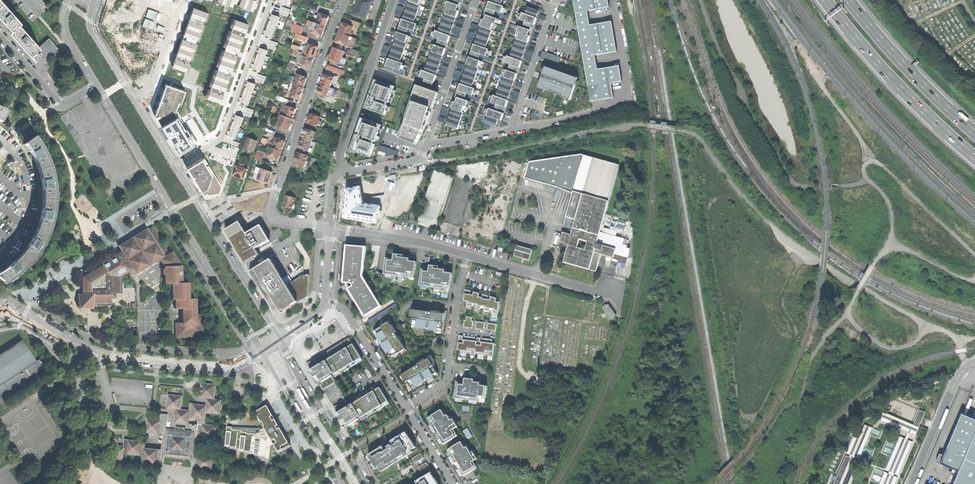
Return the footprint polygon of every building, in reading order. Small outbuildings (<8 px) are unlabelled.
[(105,31),(134,78),(152,67),(128,29),(139,0),(116,0),(105,31)] [(249,0),(241,0),(238,6),(246,9),(249,0)] [(257,0),(256,0),(249,0),(246,9),(253,11),(257,0)] [(352,15),(366,20),(369,13),(371,8),(370,8),(373,1),(369,0),(358,0),(356,6),(358,7),(357,8),(357,9),(355,8),(352,15)] [(591,101),(592,101),(613,97),(611,83),(622,81),(619,66),(597,69),(595,55),(617,52),(612,21),(590,25),(588,11),(609,7),(608,0),(573,0),(591,101)] [(408,3),(407,6),(418,10),(420,5),(419,5),(409,1),(408,3)] [(504,6),(501,5),(490,2),(489,1),(488,6),(487,8),(496,11),(494,15),(496,16),(498,12),(501,13),(504,6)] [(446,14),(456,18),(457,18),(458,15),(459,11),(457,11),(458,8),(459,5),(448,2),(446,7),(448,8),(446,14)] [(4,3),(0,6),(0,17),(2,19),(11,29),(18,23),(20,21),(4,3)] [(406,10),(405,13),(416,17),(418,10),(407,6),(406,10)] [(525,14),(536,18),(537,15),(538,11),(528,7),(525,14)] [(199,11),(193,9),(190,17),(204,22),(207,14),(199,11)] [(279,15),(272,12),(264,34),(271,37),(279,15)] [(314,18),(313,22),(325,27),(327,23),(327,22),(329,17),(325,15),(326,13),(322,12),(321,14),(319,13),(317,19),(314,18)] [(404,16),(403,19),(414,23),(416,17),(405,13),(404,16)] [(520,20),(525,22),(534,25),(536,22),(537,18),(536,18),(525,14),(522,13),(520,20)] [(456,18),(446,14),(445,14),(443,19),(454,23),(455,21),(456,18)] [(480,26),(481,26),(491,30),(493,24),(496,24),(497,19),(486,15),(485,18),(485,20),(483,20),(482,22),(480,26)] [(235,19),(232,27),(246,32),(249,24),(241,22),(235,19)] [(400,26),(409,29),(414,31),(417,24),(414,23),(403,19),(402,19),(401,23),(400,26)] [(454,23),(443,19),(441,26),(452,29),(453,26),(454,23)] [(203,25),(189,20),(183,36),(197,41),(203,25)] [(298,39),(300,35),(303,27),(296,24),(297,21),(295,21),(291,32),(296,33),(294,38),(298,39)] [(308,21),(307,25),(313,28),(311,33),(315,34),(314,36),(317,38),(317,35),(322,37),(324,31),(323,31),(324,31),(325,27),(313,22),(308,21)] [(11,29),(9,31),(21,44),(30,54),(35,51),(39,46),(18,23),(11,29)] [(341,28),(339,33),(350,37),(353,27),(350,26),(346,25),(342,23),(341,28)] [(452,29),(441,26),(439,32),(450,36),(451,33),(452,29)] [(480,29),(479,32),(490,35),(492,30),(491,30),(481,26),(480,29)] [(517,39),(527,43),(528,43),(529,40),(531,36),(529,36),(529,33),(530,31),(519,27),(517,32),(519,33),(517,39)] [(231,31),(228,39),(242,44),(245,36),(231,31)] [(433,38),(439,40),(448,43),(449,40),(450,36),(439,32),(436,31),(433,38)] [(395,39),(396,39),(406,43),(408,36),(398,32),(396,35),(395,39)] [(478,35),(477,38),(488,42),(490,35),(479,32),(478,35)] [(350,41),(352,37),(350,37),(339,33),(337,37),(336,42),(340,44),(340,46),(342,47),(343,45),(345,46),(347,40),(350,41)] [(356,39),(352,37),(350,41),(347,40),(345,46),(352,48),(356,39)] [(39,46),(35,51),(45,62),(53,55),(59,49),(49,38),(39,46)] [(476,41),(474,45),(486,48),(488,42),(477,38),(476,41)] [(196,44),(182,39),(178,51),(192,56),(193,52),(196,44)] [(228,39),(225,47),(239,52),(242,44),(228,39)] [(394,43),(393,46),(404,50),(407,43),(406,43),(396,39),(394,43)] [(527,43),(517,39),(516,39),(515,44),(526,48),(527,45),(527,43)] [(304,50),(303,53),(314,57),(316,52),(318,47),(314,46),(314,44),(312,44),(311,45),(308,44),(306,50),(304,50)] [(471,51),(480,54),(486,56),(489,49),(486,48),(474,45),(474,44),(473,48),(471,51)] [(526,48),(515,44),(512,51),(523,54),(525,51),(526,48)] [(432,52),(443,56),(445,52),(446,49),(435,45),(432,52)] [(266,49),(260,46),(252,68),(258,71),(266,49)] [(392,49),(391,52),(402,56),(404,50),(393,46),(392,49)] [(332,52),(330,57),(334,59),(334,60),(344,64),(346,59),(342,58),(345,52),(334,48),(332,52)] [(224,50),(221,58),(235,63),(238,55),(224,50)] [(192,56),(178,51),(172,67),(186,72),(192,56)] [(523,54),(512,51),(510,57),(521,61),(522,57),(523,54)] [(561,57),(543,51),(540,59),(558,65),(561,57)] [(390,56),(389,59),(400,63),(402,56),(391,52),(390,56)] [(443,56),(432,52),(429,58),(440,62),(442,59),(443,56)] [(303,57),(301,64),(304,65),(303,66),(305,67),(306,65),(311,67),(313,62),(314,57),(303,53),(302,55),(301,57),(303,57)] [(486,57),(486,56),(480,54),(479,58),(493,62),(494,59),(486,57)] [(505,63),(510,65),(519,68),(521,65),(522,61),(521,61),(510,57),(507,56),(505,63)] [(467,64),(468,64),(478,68),(480,61),(469,57),(468,61),(467,64)] [(221,58),(218,66),(232,71),(235,63),(221,58)] [(440,62),(429,58),(427,65),(438,69),(439,65),(440,62)] [(403,64),(400,63),(389,59),(388,59),(387,62),(386,65),(395,69),(400,70),(403,64)] [(467,67),(465,71),(476,75),(479,68),(478,68),(468,64),(467,67)] [(438,69),(427,65),(425,71),(436,75),(437,72),(438,69)] [(578,78),(545,67),(542,76),(538,88),(545,91),(546,89),(563,95),(562,97),(570,100),(578,78)] [(217,70),(214,78),(228,83),(231,75),(217,70)] [(425,79),(434,82),(435,79),(437,75),(436,75),(425,71),(422,70),(419,77),(425,79)] [(504,77),(514,81),(515,81),(516,77),(517,74),(506,70),(504,77)] [(464,74),(463,78),(474,81),(476,75),(465,71),(464,74)] [(291,84),(303,88),(305,83),(307,78),(303,76),(304,75),(300,73),(299,75),(297,74),(295,80),(292,79),(291,83),(291,84)] [(323,79),(321,84),(330,88),(333,78),(331,77),(332,76),(328,74),(327,76),(324,75),(323,79)] [(514,81),(504,77),(503,77),(501,83),(512,87),(513,84),(514,81)] [(214,78),(211,86),(225,91),(228,83),(214,78)] [(462,81),(461,84),(472,88),(474,81),(463,78),(462,81)] [(254,82),(248,79),(240,102),(246,104),(254,82)] [(395,87),(377,80),(373,94),(371,99),(369,98),(366,105),(371,107),(370,110),(385,115),(388,106),(387,106),(388,102),(389,103),(395,87)] [(512,87),(501,83),(499,90),(510,94),(511,91),(512,87)] [(185,91),(165,84),(154,116),(177,154),(194,143),(182,124),(176,114),(179,107),(185,91)] [(292,90),(290,97),(297,99),(297,97),(300,98),(302,93),(302,92),(303,88),(291,84),(290,89),(292,90)] [(319,88),(317,94),(322,95),(321,97),(324,98),(324,96),(326,97),(328,91),(331,92),(332,88),(330,88),(321,84),(319,88)] [(458,91),(467,94),(469,94),(472,96),(474,89),(472,88),(461,84),(460,84),(459,88),(458,91)] [(438,93),(417,85),(405,117),(409,119),(407,125),(405,124),(401,137),(406,139),(406,141),(413,144),(414,139),(419,141),(422,133),(425,124),(427,125),(431,114),(438,93)] [(224,94),(210,89),(207,97),(221,102),(224,94)] [(510,94),(499,90),(496,97),(507,100),(509,97),(510,94)] [(496,104),(506,107),(507,104),(508,101),(507,100),(496,97),(493,96),(491,102),(496,104)] [(451,109),(452,109),(463,113),(465,106),(467,107),(469,101),(457,98),(457,100),(456,103),(454,102),(452,106),(451,109)] [(286,106),(283,116),(292,119),(294,114),(296,109),(286,106)] [(444,106),(441,115),(446,117),(449,108),(444,106)] [(463,113),(452,109),(451,112),(450,114),(461,118),(463,113)] [(487,116),(498,120),(501,121),(502,117),(503,114),(489,109),(486,116),(487,116)] [(309,119),(307,124),(316,127),(318,124),(320,125),(321,121),(319,120),(320,117),(317,116),(317,114),(314,113),(313,115),(310,114),(309,119)] [(235,114),(227,136),(234,138),(242,116),(235,114)] [(460,123),(461,118),(450,114),(449,117),(448,119),(460,123)] [(279,122),(278,126),(289,130),(290,127),(291,126),(292,124),(291,123),(292,121),(292,119),(283,116),(282,115),(279,122)] [(498,120),(487,116),(485,122),(496,126),(497,123),(498,120)] [(362,152),(371,155),(374,144),(375,141),(376,141),(381,125),(364,119),(359,133),(357,138),(355,137),(350,150),(361,154),(362,152)] [(457,130),(460,123),(448,119),(447,123),(446,126),(457,130)] [(304,133),(302,138),(311,142),(312,142),(315,132),(312,131),(312,130),(311,129),(310,130),(305,129),(304,133)] [(0,272),(0,279),(3,285),(12,279),(20,272),(28,265),(33,259),(37,254),(40,249),(45,240),(49,230),(52,221),(53,213),(54,206),(54,196),(54,188),(53,182),(52,174),(50,168),(47,159),(43,152),(39,143),(34,137),(24,144),(31,155),(34,161),(37,167),(39,173),(40,179),(41,186),(42,192),(42,201),(41,208),(40,214),(39,221),(36,230),(32,238),(28,245),(21,255),(17,259),(12,263),(8,267),(2,270),(0,272)] [(248,138),(244,149),(249,150),(253,152),(256,141),(248,138)] [(275,138),(272,148),(281,151),(283,145),(285,141),(275,138)] [(300,142),(298,148),(303,150),(303,151),(305,152),(305,150),(308,151),(311,142),(302,138),(300,142)] [(399,152),(380,145),(379,151),(378,154),(384,156),(385,153),(386,153),(385,156),(385,157),(398,154),(399,152)] [(269,158),(278,161),(280,155),(281,151),(272,148),(271,147),(269,153),(270,154),(269,158)] [(295,158),(293,164),(304,168),(304,165),(307,166),(310,157),(297,152),(295,158)] [(568,245),(564,262),(596,271),(601,254),(607,256),(611,257),(627,261),(626,257),(628,257),(630,252),(629,249),(627,248),(627,246),(623,244),(612,242),(614,236),(600,232),(602,224),(608,201),(619,165),(581,154),(529,162),(525,178),(550,185),(549,187),(555,189),(556,187),(573,193),(572,196),(562,232),(563,232),(560,243),(568,245)] [(222,187),(204,157),(186,168),(204,197),(219,194),(222,187)] [(457,165),(453,177),(467,180),(486,178),(490,161),(457,165)] [(237,163),(233,175),(244,179),(245,174),(247,170),(244,169),(246,166),(237,163)] [(258,167),(256,173),(259,174),(257,180),(267,183),(269,177),(271,172),(258,167)] [(436,171),(418,224),(436,230),(453,177),(436,171)] [(361,185),(345,188),(344,218),(376,224),(381,206),(365,203),(361,185)] [(555,189),(572,196),(573,193),(556,187),(555,189)] [(286,195),(283,206),(287,207),(292,209),(293,204),(295,198),(286,195)] [(225,230),(237,250),(245,264),(260,255),(256,249),(270,240),(260,225),(252,230),(250,231),(249,230),(247,232),(247,233),(240,221),(232,226),(225,230)] [(604,224),(602,224),(600,232),(614,236),(612,242),(623,244),(624,239),(615,237),(617,232),(603,228),(604,224)] [(160,260),(169,254),(152,227),(147,230),(146,228),(117,246),(121,252),(132,269),(136,275),(160,260)] [(366,246),(346,245),(346,252),(345,262),(344,269),(343,278),(345,278),(345,282),(348,288),(348,289),(365,316),(382,306),(369,286),(363,277),(366,246)] [(517,246),(514,256),(529,260),(532,250),(517,246)] [(106,273),(104,274),(104,277),(121,277),(132,269),(121,252),(115,255),(101,264),(102,266),(106,273)] [(164,267),(180,266),(171,252),(169,254),(160,260),(164,267)] [(394,256),(395,254),(394,254),(394,259),(386,258),(384,274),(399,276),(398,282),(402,283),(403,276),(410,277),(410,274),(415,275),(416,262),(409,261),(410,256),(402,255),(402,257),(394,256)] [(271,259),(250,272),(260,289),(262,288),(263,290),(264,292),(263,293),(273,310),(279,307),(282,313),(308,297),(310,276),(303,275),(299,277),(287,285),(283,278),(280,280),(277,276),(280,274),(271,259)] [(429,270),(422,269),(420,285),(435,287),(434,293),(438,294),(439,288),(445,289),(446,286),(450,286),(452,273),(445,272),(445,267),(438,266),(438,269),(430,268),(430,265),(429,270)] [(106,273),(102,266),(93,271),(82,278),(82,295),(90,295),(89,291),(89,283),(104,274),(106,273)] [(164,284),(171,284),(181,284),(180,266),(164,267),(164,269),(162,269),(163,275),(164,274),(164,284)] [(105,290),(104,277),(104,274),(89,283),(89,291),(105,290)] [(121,277),(104,277),(105,290),(89,291),(90,295),(92,294),(92,307),(103,306),(111,306),(110,298),(114,298),(114,294),(122,294),(121,277)] [(172,300),(175,300),(188,299),(188,283),(181,284),(171,284),(172,300)] [(465,289),(464,301),(466,301),(467,301),(467,306),(472,306),(473,304),(474,304),(476,304),(475,308),(481,309),(481,306),(483,306),(484,306),(484,311),(490,311),(490,308),(492,309),(493,309),(492,313),(498,314),(499,302),(496,302),(496,298),(491,297),(490,300),(487,299),(488,296),(482,294),(482,297),(479,297),(479,293),(474,292),(473,295),(470,294),(471,291),(465,289)] [(92,309),(92,307),(92,294),(90,295),(82,295),(78,295),(78,310),(92,309)] [(188,299),(175,300),(175,309),(182,309),(182,323),(175,323),(176,338),(202,337),(202,315),(196,315),(195,299),(188,299)] [(368,320),(370,324),(398,307),(396,303),(368,320)] [(614,316),(616,315),(608,304),(607,306),(605,304),(602,306),(603,308),(611,319),(611,318),(613,320),(616,318),(614,316)] [(432,312),(413,309),(412,318),(413,318),(412,325),(417,326),(417,327),(427,328),(427,326),(430,326),(430,328),(431,328),(431,326),(433,326),(433,329),(437,330),(437,328),(442,329),(443,323),(443,322),(445,313),(440,313),(440,311),(432,310),(432,312)] [(466,320),(464,320),(464,327),(472,328),(473,321),(472,321),(472,318),(466,317),(466,320)] [(382,326),(376,330),(378,334),(377,335),(380,339),(382,338),(383,339),(381,340),(381,341),(383,340),(385,343),(383,344),(388,352),(389,352),(391,356),(398,352),(398,353),(402,351),(403,352),(406,350),(405,349),(406,349),(400,340),(402,339),(396,333),(395,332),(397,332),(392,325),(391,325),(389,321),(381,326),(382,326)] [(485,323),(476,321),(475,329),(484,330),(485,323)] [(497,324),(488,323),(487,330),(496,331),(497,324)] [(459,335),(458,350),(462,350),(461,353),(468,353),(468,351),(471,352),(471,354),(475,354),(476,352),(479,353),(479,355),(485,356),(485,353),(489,354),(488,356),(493,357),(494,346),(493,346),(492,346),(492,340),(482,338),(482,342),(481,342),(480,342),(480,338),(477,338),(476,344),(475,344),(474,343),(475,337),(465,336),(464,340),(463,340),(462,339),(463,336),(459,335)] [(320,355),(307,363),(311,370),(316,379),(323,390),(336,382),(331,374),(333,372),(335,374),(362,357),(349,337),(339,343),(328,350),(322,354),(323,355),(321,355),(320,356),(320,355)] [(21,340),(0,354),(0,396),(45,367),(40,361),(39,361),(38,360),(35,361),(21,340)] [(428,357),(421,361),(418,364),(418,365),(417,365),(409,368),(410,370),(402,375),(403,375),(405,378),(404,378),(406,382),(407,381),(411,387),(415,385),(416,386),(425,381),(433,375),(433,374),(437,372),(433,366),(435,365),(433,362),(435,361),(432,356),(429,358),(428,357)] [(363,360),(362,357),(335,374),(336,377),(344,371),(356,364),(363,360)] [(473,401),(485,402),(487,386),(480,385),(480,380),(465,378),(464,383),(457,382),(455,398),(473,401)] [(146,432),(164,434),(165,426),(198,429),(198,424),(205,425),(206,412),(220,414),(221,400),(214,400),(216,385),(201,383),(200,398),(207,398),(207,406),(190,404),(190,411),(181,410),(182,396),(168,395),(167,409),(169,409),(169,415),(161,414),(161,420),(147,419),(146,432)] [(346,399),(333,407),(341,419),(346,427),(359,419),(358,417),(360,416),(361,418),(377,408),(378,410),(383,407),(382,405),(388,401),(380,387),(372,392),(358,401),(350,405),(346,399)] [(255,412),(258,417),(268,411),(278,429),(280,427),(267,405),(262,408),(255,412)] [(363,420),(378,410),(377,408),(361,418),(363,420)] [(445,416),(441,409),(428,418),(437,432),(444,444),(457,436),(453,429),(458,426),(452,416),(450,418),(448,414),(445,416)] [(913,425),(919,427),(923,416),(925,413),(919,410),(913,425)] [(244,450),(255,451),(254,454),(254,455),(259,456),(259,455),(269,456),(269,458),(270,446),(274,444),(278,451),(286,447),(287,448),(291,446),(280,427),(278,429),(268,411),(258,417),(266,431),(256,434),(246,433),(246,432),(242,432),(242,430),(232,429),(232,427),(227,427),(225,446),(230,447),(230,446),(240,447),(240,449),(240,451),(244,451),(244,450)] [(915,435),(919,427),(913,425),(911,424),(883,412),(880,420),(908,432),(905,439),(907,440),(910,433),(915,435)] [(971,418),(962,414),(947,449),(944,456),(940,454),(936,462),(959,472),(954,483),(974,483),(974,419),(971,418)] [(195,454),(197,438),(215,440),(216,426),(205,425),(198,424),(198,429),(165,426),(164,434),(162,450),(144,449),(145,442),(134,441),(125,440),(124,446),(111,445),(109,459),(126,460),(127,454),(143,456),(143,462),(161,464),(161,459),(164,459),(165,456),(191,459),(191,462),(194,462),(194,467),(212,469),(213,456),(195,454)] [(865,425),(859,438),(852,455),(855,457),(859,458),(872,428),(865,425)] [(467,428),(463,431),(468,439),(472,436),(467,428)] [(383,446),(370,453),(370,454),(379,467),(382,472),(389,467),(387,464),(412,449),(416,447),(410,438),(408,439),(404,433),(391,441),(394,445),(392,446),(391,444),(387,446),(388,448),(385,450),(383,446)] [(850,455),(852,455),(859,438),(853,436),(846,453),(850,455)] [(912,442),(907,440),(905,439),(899,437),(897,442),(885,470),(889,471),(895,474),(898,475),(912,442)] [(452,452),(449,454),(457,466),(463,476),(476,468),(476,466),(473,461),(477,458),(471,448),(469,450),(467,446),(465,448),(461,441),(450,448),(452,452)] [(387,464),(389,467),(396,463),(413,452),(412,449),(387,464)] [(424,458),(421,453),(412,458),(415,463),(424,458)] [(370,454),(368,455),(377,468),(379,467),(370,454)] [(429,467),(426,462),(418,468),(421,472),(429,467)] [(894,476),(888,474),(884,472),(879,483),(894,483),(897,478),(894,476)] [(435,478),(433,480),(429,473),(422,477),(423,480),(417,483),(418,483),(439,483),(435,478)]
